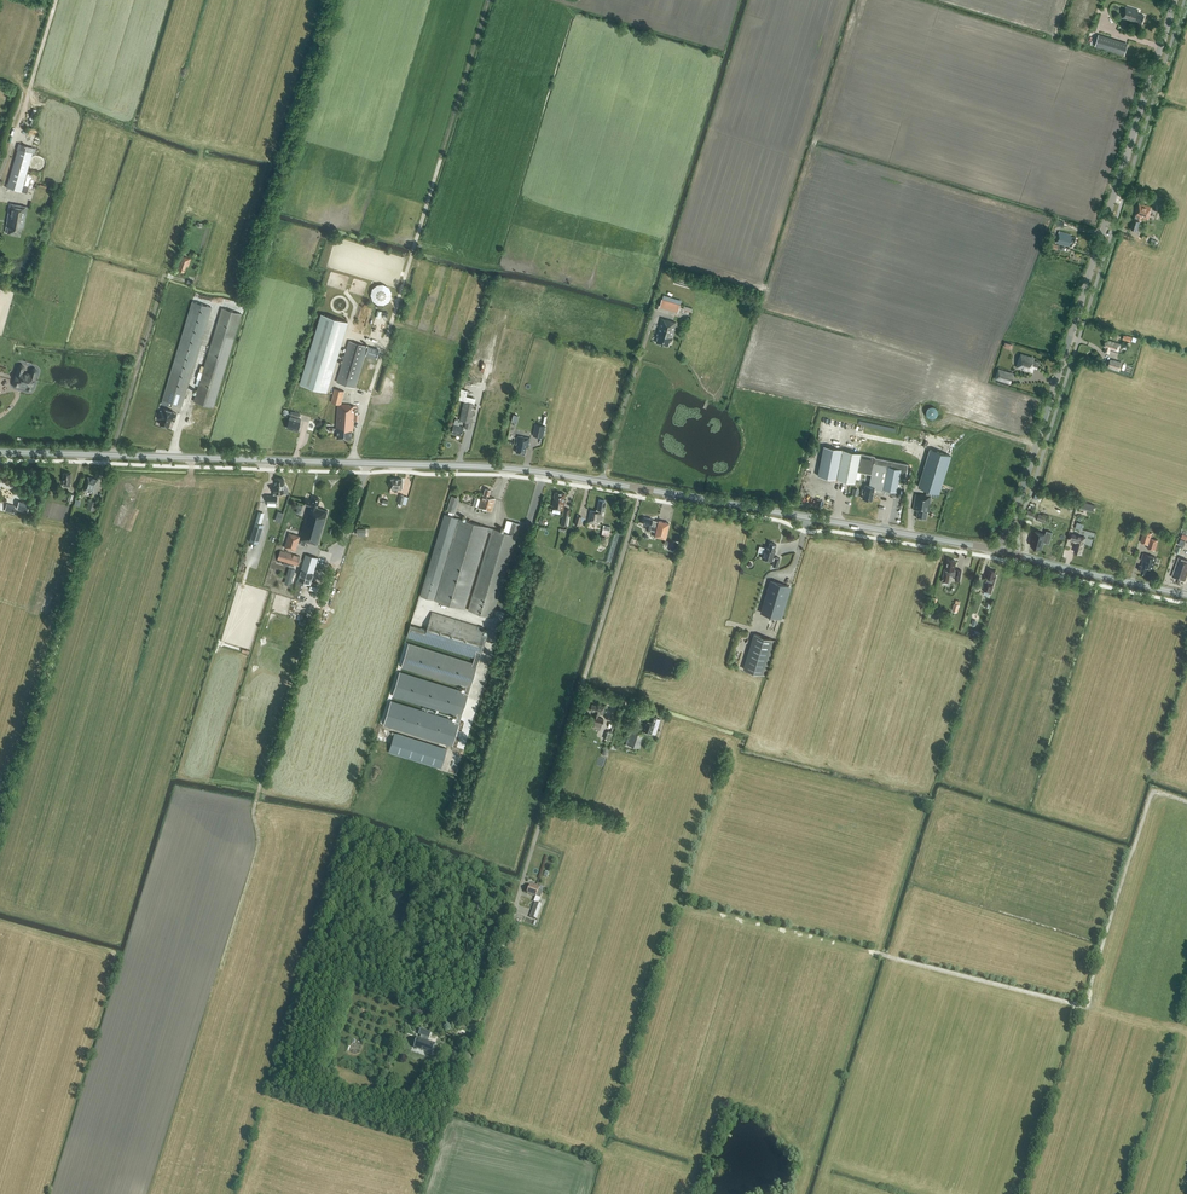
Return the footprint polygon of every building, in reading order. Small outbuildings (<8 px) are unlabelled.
[(1142,23),(1144,16),(1137,13),(1138,10),(1126,6),(1122,18),(1134,22),(1134,21),(1138,23),(1139,22),(1142,23)] [(1124,55),(1128,45),(1098,35),(1095,45),(1124,55)] [(34,154),(36,148),(21,144),(19,150),(17,149),(15,156),(11,155),(3,182),(7,183),(6,187),(6,188),(9,189),(10,188),(27,193),(32,174),(26,173),(32,153),(34,154)] [(1148,219),(1150,212),(1151,207),(1139,203),(1135,215),(1136,215),(1134,219),(1133,219),(1130,228),(1137,230),(1141,217),(1148,219)] [(23,228),(27,206),(11,204),(7,226),(9,226),(7,233),(20,235),(21,228),(23,228)] [(1071,234),(1059,231),(1056,243),(1066,246),(1066,245),(1072,247),(1073,242),(1075,243),(1076,238),(1070,236),(1071,234)] [(188,266),(191,259),(182,256),(180,261),(182,262),(179,270),(184,272),(186,265),(188,266)] [(383,285),(381,284),(380,285),(378,285),(376,286),(375,287),(374,288),(373,289),(372,291),(372,292),(372,294),(372,296),(372,297),(373,299),(374,300),(375,301),(376,302),(378,303),(380,303),(381,303),(383,303),(384,303),(386,302),(387,301),(389,300),(389,299),(390,297),(391,296),(391,294),(391,292),(390,291),(389,289),(389,288),(387,287),(386,286),(384,285),(383,285)] [(182,406),(212,307),(192,301),(162,399),(182,406)] [(675,315),(678,304),(670,302),(667,312),(675,315)] [(214,407),(241,315),(242,314),(222,308),(194,401),(214,407)] [(322,314),(301,384),(326,391),(347,322),(322,314)] [(671,340),(676,322),(661,318),(657,333),(658,334),(657,336),(658,336),(656,343),(668,346),(669,340),(671,340)] [(355,387),(368,346),(349,341),(337,381),(355,387)] [(1105,342),(1104,346),(1105,347),(1104,352),(1109,354),(1110,350),(1118,352),(1120,344),(1107,341),(1107,342),(1105,342)] [(377,359),(379,349),(368,346),(366,355),(377,359)] [(1035,357),(1021,352),(1016,367),(1033,373),(1034,368),(1037,369),(1040,361),(1034,360),(1035,357)] [(1113,359),(1110,358),(1108,367),(1110,368),(1119,371),(1122,362),(1113,359)] [(29,373),(24,371),(25,369),(25,368),(25,367),(24,366),(24,365),(23,365),(23,364),(22,364),(21,364),(20,364),(19,364),(18,364),(18,365),(17,366),(12,382),(12,383),(12,384),(12,385),(13,386),(14,387),(15,387),(16,387),(17,387),(18,387),(19,386),(25,388),(25,389),(26,389),(26,390),(27,390),(28,391),(29,391),(30,391),(31,390),(32,390),(33,389),(37,372),(38,371),(38,370),(37,369),(36,368),(35,368),(35,367),(34,367),(33,367),(32,367),(32,368),(31,368),(30,369),(29,373)] [(1014,373),(998,368),(995,379),(1010,384),(1014,373)] [(353,430),(355,406),(350,405),(341,404),(344,391),(335,389),(331,402),(338,404),(336,432),(338,432),(337,438),(350,439),(351,430),(353,430)] [(470,429),(476,404),(464,401),(459,420),(466,422),(464,428),(470,429)] [(933,418),(934,417),(936,416),(937,414),(937,412),(937,410),(936,408),(935,407),(933,406),(932,406),(930,406),(928,407),(927,408),(926,410),(926,412),(926,414),(927,416),(928,417),(930,418),(933,418)] [(203,434),(207,411),(193,409),(192,414),(190,413),(188,426),(195,428),(194,432),(203,434)] [(158,425),(168,428),(170,421),(173,422),(176,415),(172,414),(172,413),(163,410),(162,412),(159,411),(157,419),(160,420),(158,425)] [(298,431),(300,422),(301,419),(290,416),(287,426),(287,428),(298,431)] [(460,436),(463,427),(459,426),(460,422),(458,421),(458,419),(455,418),(454,424),(451,432),(456,434),(460,436)] [(538,424),(536,436),(542,437),(544,425),(538,424)] [(528,447),(530,438),(518,435),(516,445),(517,445),(516,452),(525,454),(526,447),(528,447)] [(895,496),(896,491),(899,478),(905,479),(908,464),(874,457),(874,456),(824,446),(819,476),(854,483),(857,471),(871,474),(868,486),(865,485),(864,489),(862,489),(861,494),(863,494),(862,498),(871,500),(874,487),(892,490),(891,495),(895,496)] [(939,493),(950,455),(930,449),(918,486),(927,489),(926,495),(920,494),(920,495),(916,494),(913,509),(918,510),(916,517),(926,519),(927,512),(928,512),(931,496),(932,491),(939,493)] [(94,493),(98,480),(88,476),(84,490),(94,493)] [(283,484),(284,479),(276,478),(276,483),(275,483),(275,485),(274,485),(274,495),(267,495),(267,502),(277,503),(277,493),(288,493),(288,488),(287,485),(286,484),(283,484)] [(402,490),(402,479),(391,479),(391,489),(394,489),(394,492),(398,492),(398,490),(402,490)] [(495,498),(488,496),(490,490),(485,488),(483,497),(481,497),(480,498),(475,496),(473,505),(478,506),(478,507),(491,511),(495,498)] [(565,494),(556,492),(556,493),(554,493),(554,497),(555,497),(554,500),(553,500),(551,508),(553,509),(562,510),(563,510),(565,502),(563,502),(565,494)] [(406,505),(408,497),(400,494),(398,502),(398,503),(398,505),(401,506),(402,503),(406,505)] [(455,512),(459,498),(451,495),(447,510),(455,512)] [(317,508),(320,499),(314,497),(313,500),(311,499),(311,500),(306,499),(304,504),(309,506),(300,536),(290,533),(285,548),(296,551),(300,538),(318,544),(328,511),(317,508)] [(97,511),(99,503),(97,502),(89,499),(87,508),(97,511)] [(19,500),(17,508),(27,511),(29,503),(19,500)] [(604,511),(606,501),(599,500),(597,510),(597,512),(590,511),(588,523),(598,524),(599,521),(602,521),(603,515),(604,511)] [(1093,512),(1095,504),(1082,501),(1080,508),(1093,512)] [(6,502),(4,510),(13,512),(15,505),(6,502)] [(1028,510),(1026,516),(1033,518),(1035,513),(1028,510)] [(1045,522),(1047,516),(1039,513),(1037,519),(1045,522)] [(434,600),(457,522),(458,522),(458,521),(459,518),(444,514),(420,596),(434,600)] [(580,525),(582,516),(576,515),(574,523),(580,525)] [(658,521),(652,520),(653,519),(644,517),(643,524),(647,525),(646,529),(650,530),(650,529),(656,531),(654,536),(665,539),(669,523),(658,520),(658,521)] [(459,518),(458,521),(435,600),(464,609),(488,531),(491,532),(468,610),(493,617),(521,524),(511,521),(508,533),(459,518)] [(260,536),(264,525),(255,522),(252,534),(253,534),(252,538),(258,540),(259,536),(260,536)] [(610,526),(603,525),(601,534),(609,536),(610,526)] [(1049,543),(1052,532),(1046,531),(1045,534),(1035,531),(1031,545),(1042,548),(1044,542),(1049,543)] [(1144,531),(1142,536),(1150,539),(1150,538),(1152,533),(1144,531)] [(1082,549),(1085,537),(1072,534),(1071,540),(1075,542),(1075,540),(1077,541),(1077,543),(1076,543),(1075,547),(1076,547),(1074,552),(1081,553),(1082,549)] [(1155,550),(1158,540),(1150,538),(1150,539),(1147,548),(1155,550)] [(775,549),(776,544),(770,542),(768,547),(765,547),(762,558),(772,561),(773,559),(774,560),(773,564),(778,566),(780,558),(775,557),(775,558),(773,557),(775,550),(775,549)] [(297,565),(300,557),(280,551),(278,559),(297,565)] [(1152,569),(1156,557),(1143,553),(1141,560),(1144,561),(1143,563),(1142,563),(1141,566),(1139,565),(1138,570),(1141,571),(1141,573),(1145,574),(1147,567),(1152,569)] [(310,585),(318,558),(305,554),(297,581),(310,585)] [(1186,574),(1186,560),(1179,557),(1172,577),(1176,578),(1175,580),(1180,582),(1181,580),(1185,581),(1186,574)] [(954,570),(955,561),(948,559),(947,564),(946,569),(945,568),(942,582),(948,583),(950,575),(956,576),(955,579),(960,580),(962,570),(957,569),(957,571),(954,570)] [(994,575),(995,571),(990,569),(988,574),(988,573),(985,581),(987,582),(984,591),(985,591),(984,594),(990,596),(990,593),(991,593),(996,576),(994,575)] [(779,618),(788,586),(771,581),(761,613),(779,618)] [(482,633),(484,628),(432,612),(426,629),(410,624),(407,637),(475,658),(477,651),(481,652),(487,635),(482,633)] [(765,675),(776,640),(754,633),(743,669),(765,675)] [(391,700),(384,724),(452,746),(481,652),(477,651),(475,658),(473,663),(409,643),(401,667),(466,687),(465,691),(400,671),(392,696),(457,716),(456,720),(391,700)] [(597,705),(592,704),(590,709),(592,710),(592,711),(595,712),(594,716),(593,716),(592,721),(595,722),(601,724),(602,724),(603,719),(598,717),(599,713),(602,715),(605,707),(597,704),(597,705)] [(655,734),(660,719),(656,718),(657,716),(651,714),(652,715),(652,716),(650,715),(649,720),(645,719),(642,730),(655,734)] [(379,728),(377,740),(384,742),(387,730),(379,728)] [(639,748),(644,734),(632,730),(627,744),(639,748)] [(610,744),(614,733),(606,731),(604,738),(606,739),(605,742),(610,744)] [(447,748),(395,732),(389,752),(441,768),(447,748)] [(535,887),(530,885),(527,894),(540,898),(543,891),(539,889),(539,887),(536,886),(535,887)] [(543,905),(535,903),(529,918),(537,920),(543,905)] [(427,1017),(430,1011),(410,1003),(407,1010),(427,1017)] [(421,1036),(416,1049),(432,1055),(432,1054),(431,1054),(433,1050),(434,1049),(433,1048),(434,1047),(435,1045),(436,1045),(436,1044),(427,1041),(428,1038),(429,1039),(430,1038),(429,1038),(430,1037),(431,1034),(431,1033),(421,1029),(420,1029),(420,1030),(419,1034),(419,1035),(421,1036)] [(404,1040),(413,1043),(415,1038),(407,1035),(406,1037),(405,1037),(404,1040)] [(436,1084),(440,1072),(433,1071),(429,1087),(433,1088),(434,1083),(436,1084)]
